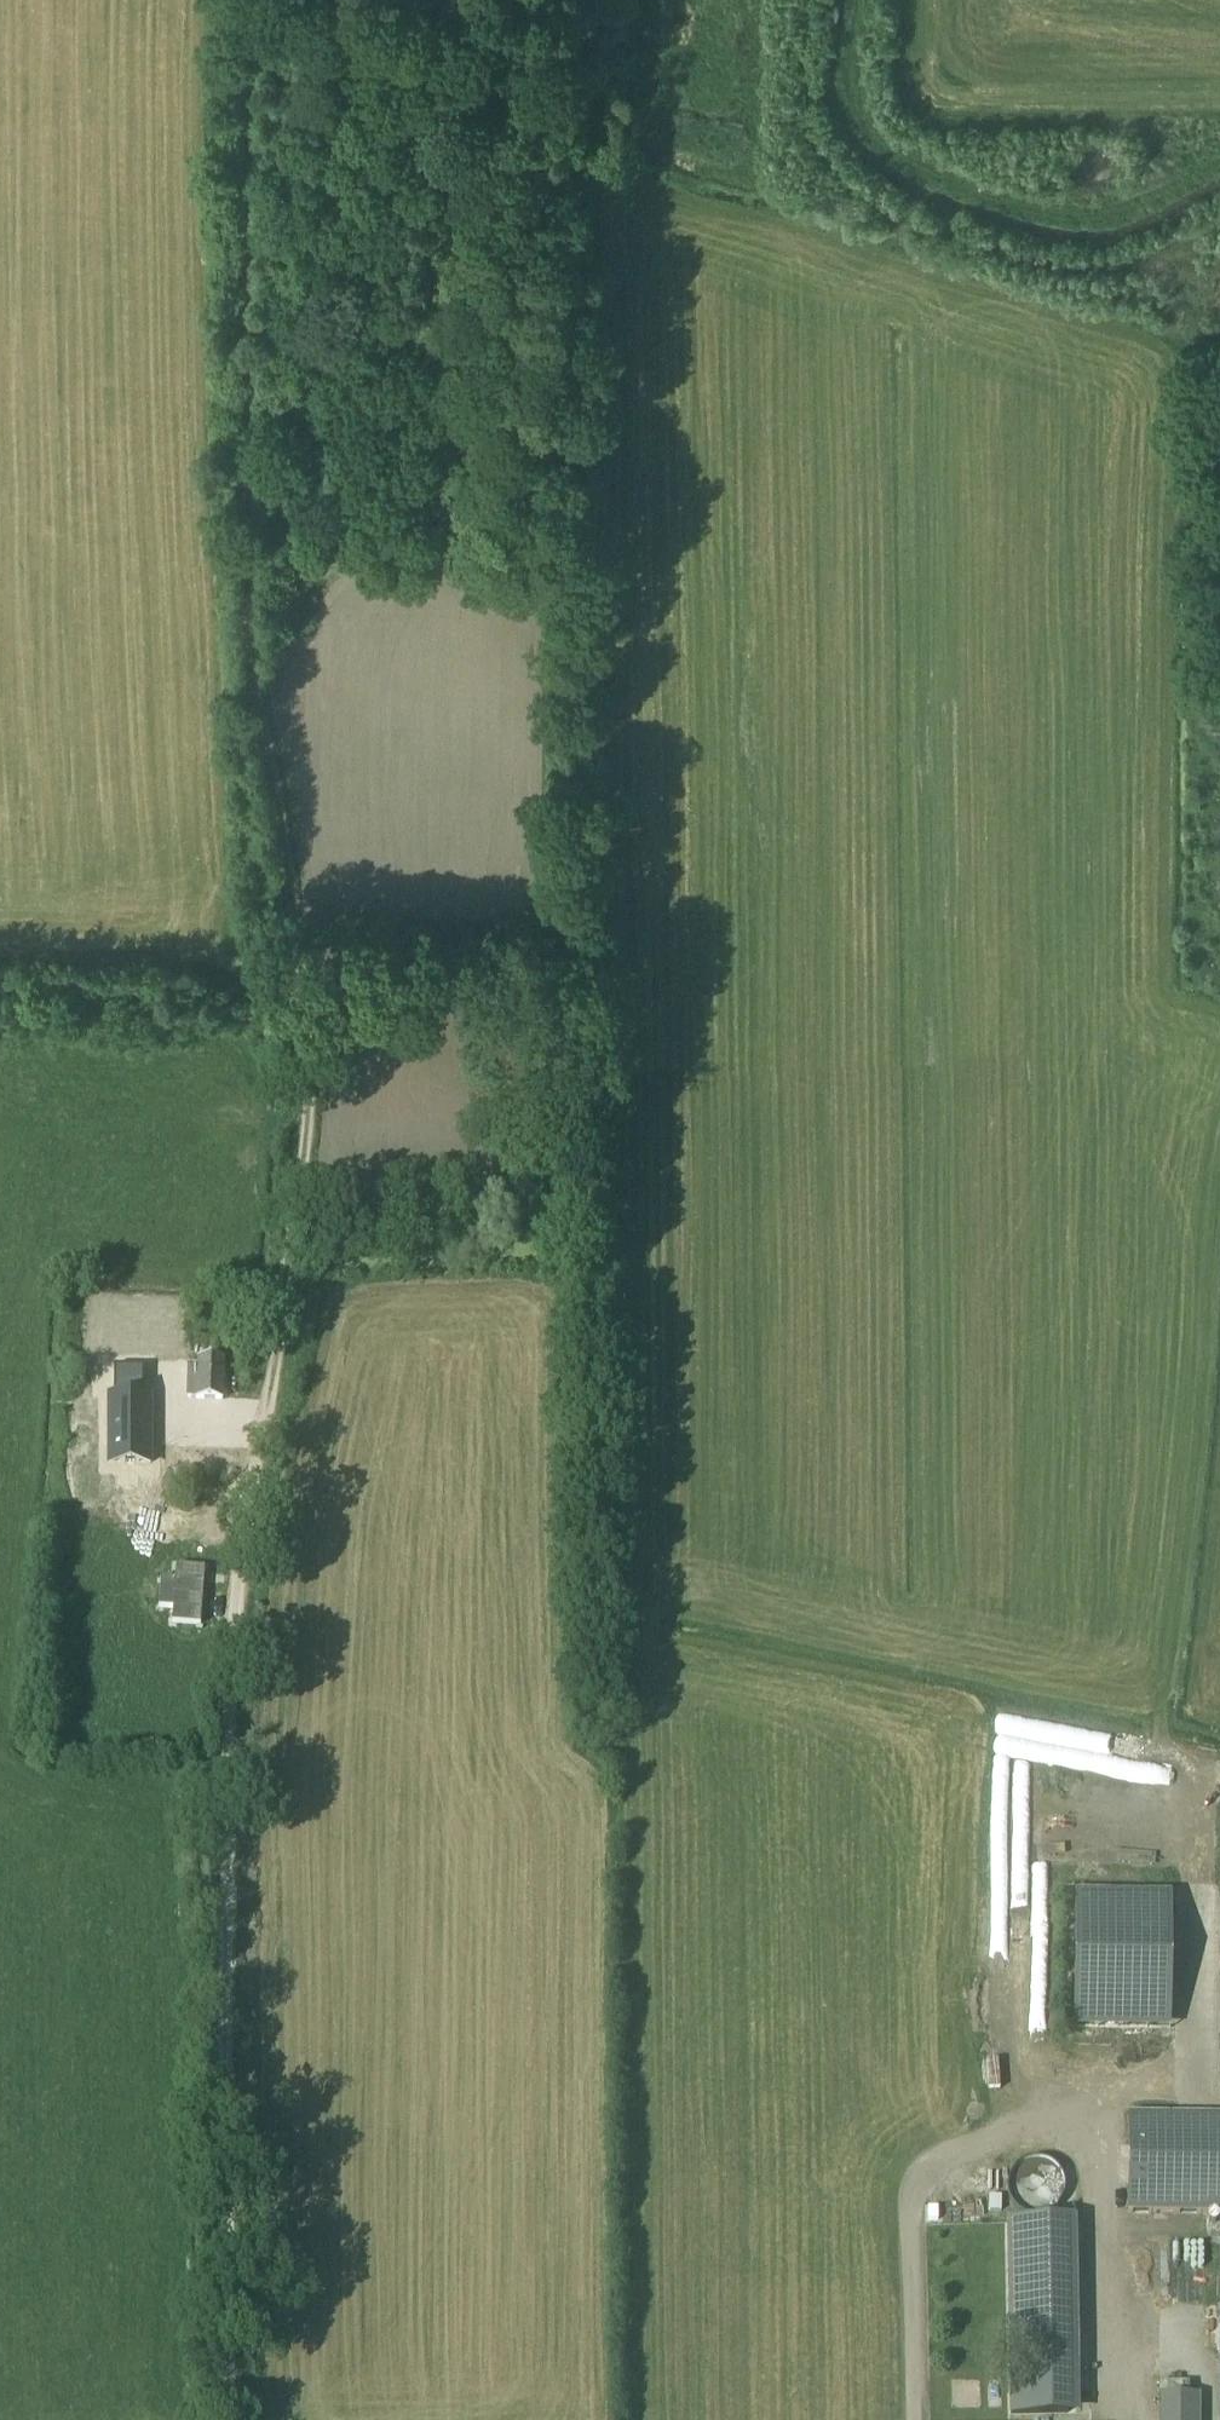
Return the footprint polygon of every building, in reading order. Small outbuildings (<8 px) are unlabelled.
[(186,1401),(189,1401),(189,1416),(222,1417),(223,1402),(224,1375),(238,1376),(239,1363),(224,1362),(189,1361),(189,1367),(187,1366),(186,1401)] [(109,1465),(109,1466),(150,1466),(150,1465),(149,1465),(149,1401),(150,1401),(150,1400),(143,1400),(143,1369),(113,1369),(113,1400),(109,1400),(109,1401),(109,1465)] [(1129,2117),(1128,2215),(1219,2216),(1219,2118),(1129,2117)] [(1024,2209),(1025,2243),(1058,2242),(1057,2208),(1024,2209)] [(1054,2312),(1033,2312),(1033,2342),(1054,2342),(1054,2312)] [(1200,2396),(1158,2396),(1159,2419),(1200,2419),(1200,2396)]
